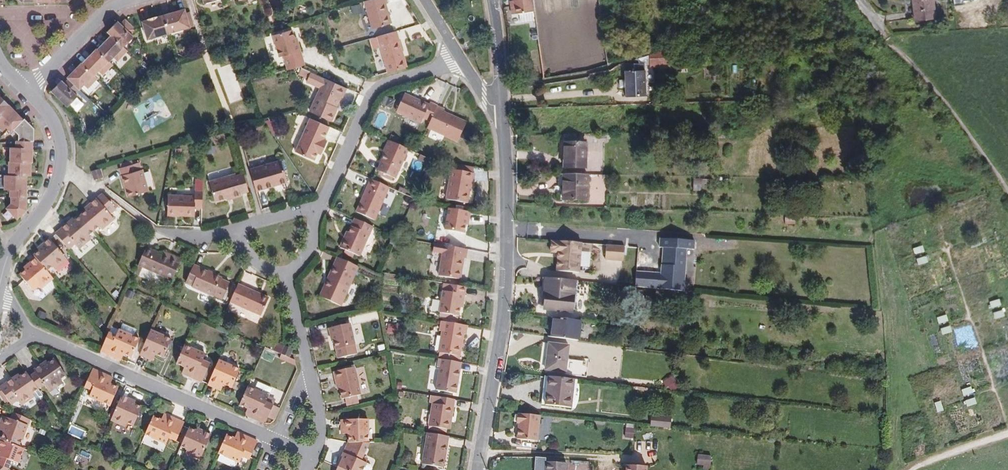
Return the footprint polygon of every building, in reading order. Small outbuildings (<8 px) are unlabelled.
[(388,3),(387,0),(366,0),(364,0),(372,28),(391,23),(386,3),(388,3)] [(534,11),(533,0),(513,0),(513,1),(514,14),(534,11)] [(934,18),(932,0),(913,0),(915,20),(934,18)] [(352,5),(353,13),(365,10),(363,3),(352,5)] [(195,26),(190,11),(187,12),(176,15),(175,11),(164,14),(167,28),(169,33),(195,26)] [(167,28),(164,14),(151,18),(152,22),(143,25),(143,27),(147,39),(169,33),(167,28)] [(366,28),(371,27),(367,14),(362,16),(366,28)] [(136,29),(125,19),(122,23),(132,33),(136,29)] [(122,23),(119,21),(108,32),(112,35),(98,50),(97,49),(83,64),(82,62),(64,82),(76,94),(85,84),(95,75),(99,71),(110,61),(114,57),(124,47),(134,36),(132,33),(122,23)] [(299,45),(296,46),(294,38),(292,30),(274,35),(280,56),(284,55),(288,70),(302,66),(305,65),(299,45)] [(380,47),(388,72),(407,67),(397,31),(370,39),(372,49),(380,47)] [(118,61),(127,51),(124,47),(114,57),(118,61)] [(625,97),(646,96),(645,70),(644,70),(644,64),(650,64),(650,67),(670,66),(670,62),(669,49),(638,58),(638,63),(625,63),(625,70),(624,70),(625,80),(620,80),(620,87),(625,87),(625,97)] [(103,75),(113,64),(110,61),(99,71),(103,75)] [(335,113),(334,112),(336,106),(341,96),(343,97),(347,88),(307,70),(302,80),(320,88),(310,111),(331,121),(335,113)] [(85,84),(89,88),(99,78),(95,75),(85,84)] [(64,82),(63,81),(52,92),(67,107),(78,96),(76,94),(64,82)] [(459,142),(468,119),(404,93),(396,112),(426,124),(424,128),(459,142)] [(21,120),(0,99),(0,132),(4,129),(8,133),(12,129),(21,120)] [(31,129),(22,118),(21,120),(12,129),(16,135),(16,141),(31,141),(31,129)] [(318,153),(319,149),(323,151),(327,141),(324,139),(329,126),(310,118),(296,152),(314,160),(318,153)] [(377,172),(394,180),(408,149),(389,140),(383,153),(385,154),(377,172)] [(16,141),(12,141),(13,147),(7,148),(7,162),(5,162),(5,175),(24,176),(28,176),(27,163),(30,163),(31,141),(16,141)] [(564,168),(586,168),(586,143),(565,143),(564,168)] [(281,161),(251,169),(257,191),(287,182),(281,161)] [(139,162),(120,168),(124,182),(127,181),(132,195),(132,196),(149,191),(143,169),(141,170),(139,162)] [(454,170),(473,173),(474,167),(455,163),(454,170)] [(104,177),(101,168),(92,171),(94,179),(104,177)] [(473,173),(454,170),(452,169),(447,199),(468,203),(470,188),(472,181),(474,181),(475,173),(473,173)] [(226,197),(232,196),(233,198),(242,196),(241,193),(249,192),(244,174),(236,176),(236,174),(209,182),(215,200),(226,197)] [(563,200),(587,200),(588,175),(564,174),(563,200)] [(0,175),(0,190),(8,190),(8,202),(2,208),(15,220),(25,210),(24,176),(5,175),(0,175)] [(388,191),(390,187),(372,179),(357,212),(375,220),(381,206),(388,191)] [(692,194),(700,194),(700,183),(692,183),(692,194)] [(195,208),(202,208),(203,185),(195,185),(195,196),(168,195),(168,215),(195,215),(195,208)] [(97,195),(54,234),(65,246),(68,243),(75,251),(88,239),(85,236),(93,229),(96,233),(110,221),(105,216),(111,210),(97,195)] [(466,224),(467,219),(469,219),(470,212),(449,208),(445,230),(464,233),(466,224)] [(349,233),(347,239),(344,238),(340,247),(360,256),(373,226),(355,219),(349,233)] [(40,246),(42,248),(39,251),(34,255),(35,257),(47,271),(53,266),(55,269),(67,259),(49,238),(40,246)] [(658,289),(685,290),(688,239),(661,238),(658,289)] [(556,271),(579,273),(581,243),(559,241),(559,242),(551,241),(550,252),(558,253),(559,253),(559,259),(557,258),(556,271)] [(464,258),(466,259),(468,249),(444,245),(439,276),(460,279),(464,258)] [(605,259),(623,261),(625,246),(624,246),(606,245),(605,259)] [(171,255),(169,258),(162,255),(147,247),(139,265),(150,270),(164,276),(172,279),(181,260),(171,255)] [(47,271),(35,257),(26,265),(28,268),(25,270),(20,274),(20,275),(33,291),(39,286),(41,289),(53,278),(47,271)] [(341,305),(358,266),(338,257),(328,280),(331,281),(328,289),(324,288),(320,295),(341,305)] [(222,278),(193,265),(185,284),(214,297),(215,295),(223,299),(229,283),(222,279),(222,278)] [(160,283),(164,276),(150,270),(147,276),(160,283)] [(572,311),(575,281),(546,278),(545,289),(546,289),(544,308),(572,311)] [(459,315),(460,308),(461,301),(464,301),(466,286),(445,283),(440,312),(459,315)] [(269,298),(238,284),(230,302),(261,315),(269,298)] [(578,340),(581,321),(554,317),(552,337),(578,340)] [(450,322),(448,322),(442,321),(440,330),(442,330),(439,352),(440,352),(459,355),(460,355),(463,334),(466,334),(467,325),(457,323),(450,322)] [(350,323),(328,328),(331,337),(334,336),(334,341),(338,359),(357,354),(355,345),(351,327),(350,323)] [(105,341),(101,351),(117,359),(120,352),(124,353),(132,357),(140,339),(118,330),(116,336),(109,333),(105,341)] [(151,330),(140,355),(149,358),(152,352),(156,353),(164,357),(172,339),(151,330)] [(584,375),(585,362),(567,359),(569,346),(549,343),(545,370),(584,375)] [(185,366),(188,368),(185,374),(202,382),(210,364),(203,361),(206,354),(185,345),(177,363),(185,366)] [(285,346),(282,354),(290,357),(293,350),(293,348),(285,346)] [(456,393),(461,362),(439,358),(438,366),(440,367),(436,389),(456,393)] [(51,360),(49,361),(24,377),(25,378),(33,390),(37,387),(41,394),(64,380),(51,360)] [(219,360),(208,384),(217,389),(220,382),(224,383),(232,387),(240,369),(219,360)] [(336,380),(338,379),(340,389),(342,399),(361,395),(354,367),(334,372),(336,380)] [(110,406),(119,388),(111,384),(107,382),(109,377),(92,369),(84,387),(92,390),(89,397),(90,398),(103,403),(110,406)] [(33,390),(25,378),(24,377),(22,374),(15,378),(12,375),(0,383),(0,403),(4,401),(7,405),(12,402),(15,407),(29,397),(26,394),(33,390)] [(571,408),(574,380),(545,376),(543,389),(546,389),(545,394),(543,394),(542,404),(571,408)] [(247,386),(239,405),(248,408),(252,410),(249,417),(265,424),(274,405),(266,402),(269,396),(272,388),(258,382),(255,390),(247,386)] [(135,404),(132,403),(133,400),(122,395),(111,420),(125,426),(127,423),(134,426),(142,407),(135,404)] [(433,403),(429,426),(447,429),(450,413),(452,413),(455,399),(439,396),(432,395),(430,402),(433,403)] [(101,410),(103,403),(90,398),(88,404),(101,410)] [(517,439),(538,441),(540,415),(518,413),(517,423),(519,423),(517,439)] [(167,415),(164,421),(161,420),(154,416),(145,435),(152,438),(165,444),(166,444),(169,437),(176,441),(184,422),(167,415)] [(650,426),(670,428),(671,418),(651,416),(650,426)] [(0,417),(0,443),(15,449),(24,426),(0,417)] [(369,419),(342,419),(342,433),(348,433),(348,441),(371,442),(369,419)] [(200,429),(199,432),(196,430),(189,428),(181,446),(188,450),(186,453),(200,459),(211,434),(200,429)] [(423,464),(443,467),(449,436),(428,432),(423,464)] [(241,434),(238,440),(234,438),(226,435),(218,453),(240,462),(242,457),(249,460),(257,442),(241,434)] [(162,452),(165,444),(152,438),(149,446),(162,452)] [(362,460),(371,442),(348,441),(344,452),(362,460)] [(5,464),(16,465),(21,451),(15,449),(0,443),(0,469),(3,469),(5,464)] [(344,452),(336,469),(368,469),(371,464),(362,460),(344,452)] [(711,456),(698,455),(697,465),(704,465),(703,469),(709,469),(711,456)] [(567,463),(555,462),(555,458),(536,457),(535,469),(566,469),(567,463)] [(372,460),(371,464),(368,469),(376,469),(378,466),(377,462),(372,460)]
